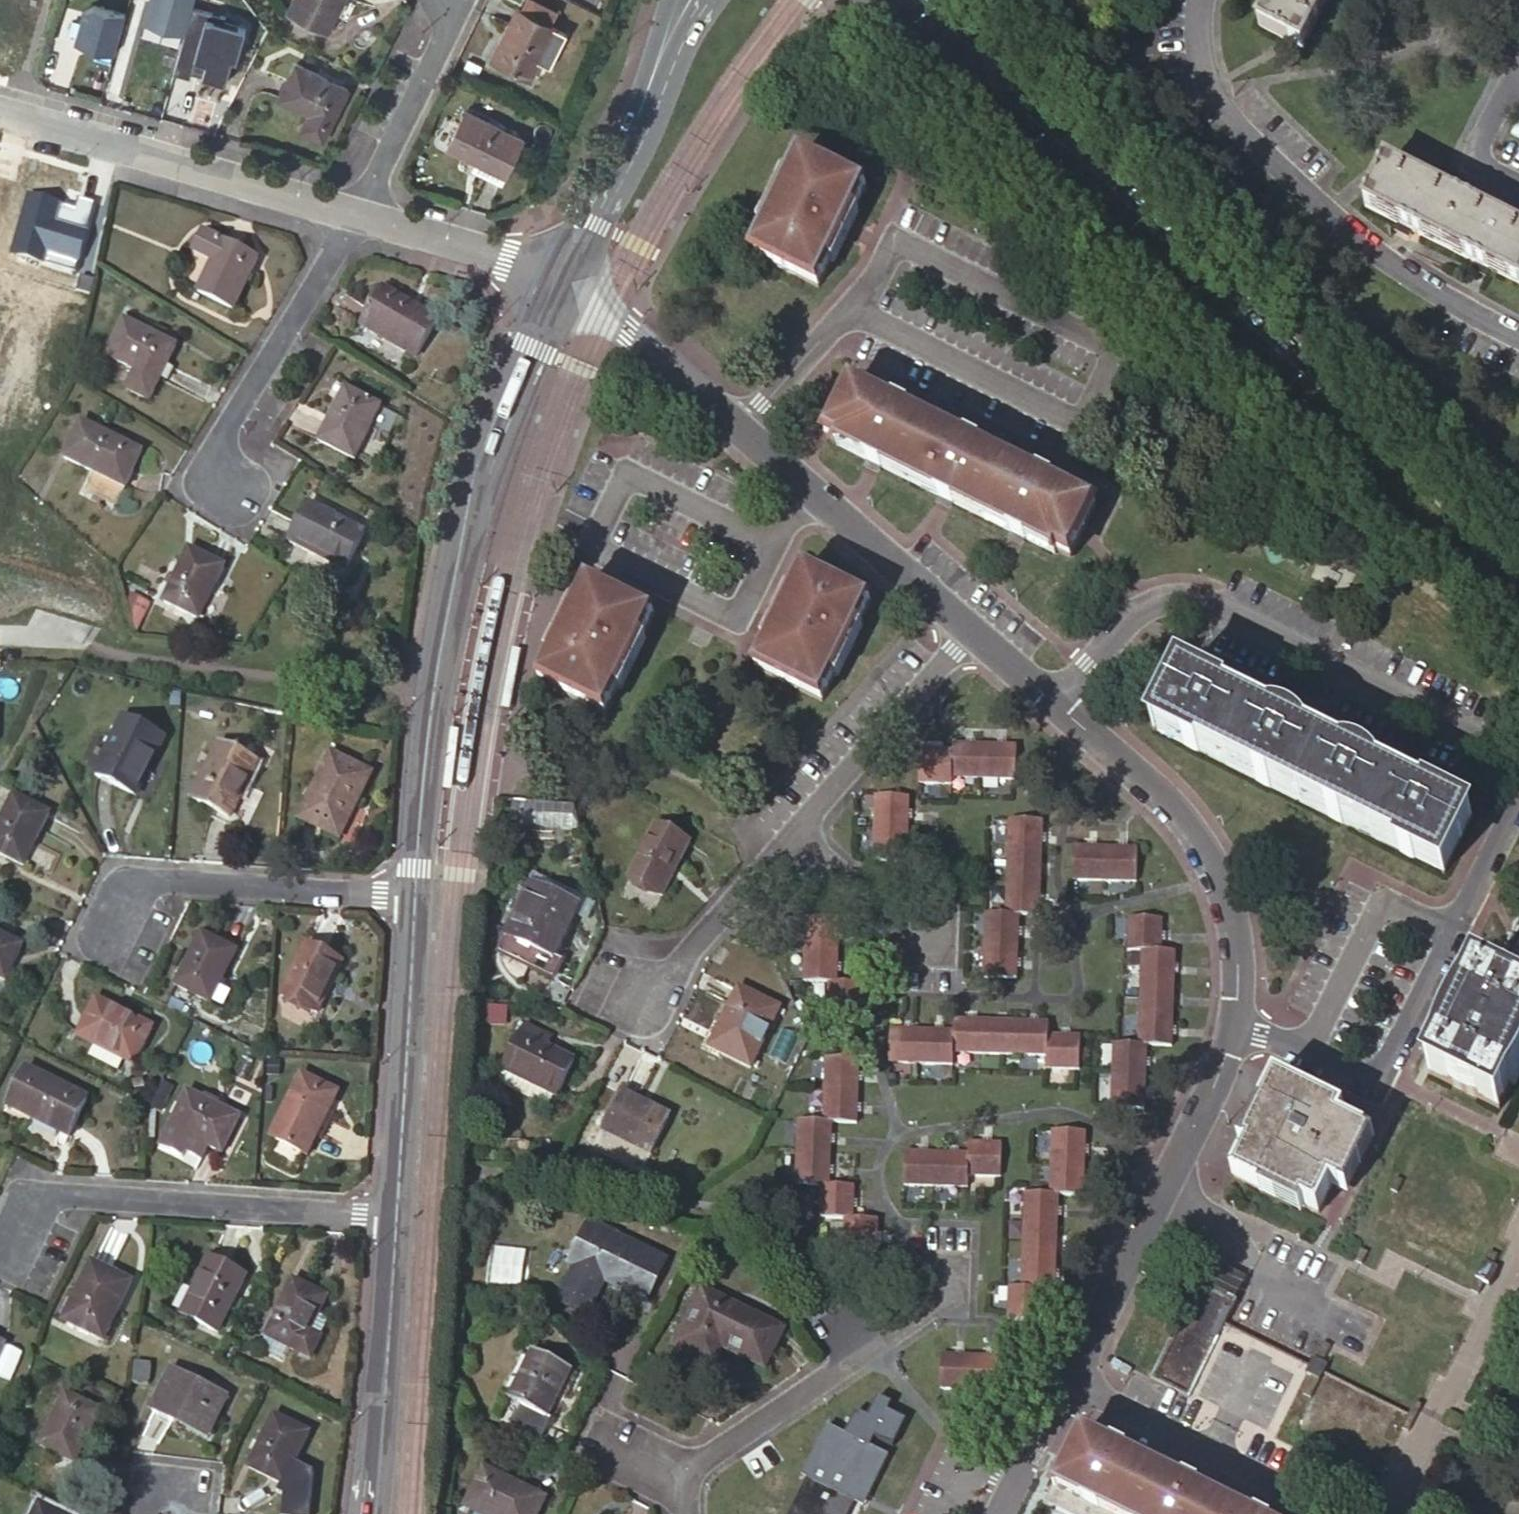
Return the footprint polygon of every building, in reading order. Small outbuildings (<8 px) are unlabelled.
[(185,30),(193,4),(194,0),(150,0),(144,19),(185,30)] [(289,12),(329,31),(344,0),(295,0),(289,12)] [(520,9),(549,24),(556,9),(537,0),(525,0),(520,9)] [(1269,9),(1260,27),(1303,48),(1327,0),(1274,0),(1269,9)] [(1269,9),(1274,0),(1262,0),(1260,4),(1269,9)] [(114,53),(125,12),(87,1),(75,42),(86,45),(88,43),(95,45),(94,47),(114,53)] [(227,13),(193,4),(185,30),(174,70),(190,75),(193,66),(204,69),(203,73),(226,80),(233,56),(237,57),(247,25),(225,19),(227,13)] [(520,9),(517,8),(492,59),(530,77),(555,26),(549,24),(520,9)] [(348,87),(297,62),(280,96),(310,111),(302,129),(322,139),(348,87)] [(447,146),(481,162),(506,175),(524,138),(465,110),(447,146)] [(752,253),(819,285),(868,189),(801,156),(752,253)] [(506,175),(481,162),(477,171),(502,184),(506,175)] [(1387,166),(1366,208),(1398,224),(1394,232),(1408,238),(1411,231),(1473,261),(1470,268),(1483,275),(1487,268),(1518,284),(1518,231),(1387,166)] [(198,292),(234,309),(247,283),(252,285),(255,278),(250,275),(259,259),(223,240),(208,232),(198,252),(214,260),(198,292)] [(362,325),(417,356),(438,320),(384,288),(362,325)] [(127,388),(150,399),(176,345),(124,318),(106,355),(136,369),(127,388)] [(1028,536),(1071,557),(1096,506),(856,385),(828,436),(871,457),(868,462),(882,469),(885,464),(943,493),(940,498),(954,505),(957,500),(1015,528),(1012,534),(1026,541),(1028,536)] [(319,439),(355,458),(382,406),(347,387),(319,439)] [(65,457),(125,487),(143,450),(82,421),(65,457)] [(318,552),(347,566),(366,532),(309,503),(289,541),(317,555),(318,552)] [(164,601),(199,618),(225,566),(189,549),(176,577),(171,575),(168,580),(173,583),(164,601)] [(757,667),(822,700),(871,602),(806,570),(757,667)] [(540,680),(607,713),(654,615),(590,583),(540,680)] [(1156,730),(1445,874),(1473,819),(1183,674),(1156,730)] [(96,775),(137,795),(166,738),(124,717),(96,775)] [(192,799),(230,818),(258,762),(220,743),(192,799)] [(953,777),(984,778),(985,746),(954,744),(954,752),(953,777)] [(985,746),(984,778),(1016,779),(1017,747),(985,746)] [(953,784),(953,777),(954,752),(921,750),(920,782),(953,784)] [(300,817),(340,837),(372,774),(332,754),(300,817)] [(23,865),(50,814),(14,796),(0,824),(0,854),(23,865)] [(876,827),(908,828),(909,797),(877,796),(876,827)] [(1011,820),(1010,852),(1042,852),(1043,821),(1011,820)] [(629,878),(663,895),(690,841),(657,824),(629,878)] [(907,860),(908,828),(876,827),(875,859),(907,860)] [(1073,879),(1105,881),(1106,849),(1074,848),(1073,879)] [(1106,849),(1105,881),(1137,883),(1138,849),(1106,849)] [(1010,852),(1009,883),(1040,885),(1042,852),(1010,852)] [(1008,914),(1019,915),(1039,916),(1040,885),(1009,883),(1008,914)] [(508,936),(554,959),(580,906),(533,884),(508,936)] [(986,945),(1017,946),(1019,915),(1008,914),(988,914),(986,945)] [(806,950),(838,951),(839,919),(807,918),(806,950)] [(1143,951),(1161,951),(1162,919),(1130,918),(1128,950),(1143,951)] [(1490,982),(1518,996),(1518,927),(1490,982)] [(176,985),(212,1003),(238,951),(203,933),(176,985)] [(6,980),(23,945),(0,934),(0,977),(6,980)] [(314,1011),(318,1013),(343,962),(306,944),(282,995),(286,997),(314,1011)] [(1016,978),(1017,946),(986,945),(985,977),(1016,978)] [(829,982),(837,982),(838,951),(806,950),(805,981),(829,982)] [(1143,951),(1142,982),(1175,983),(1176,951),(1161,951),(1143,951)] [(1490,982),(1480,977),(1432,1074),(1500,1108),(1518,1069),(1518,996),(1490,982)] [(862,983),(837,982),(829,982),(828,1014),(860,1016),(862,983)] [(1142,982),(1141,1013),(1173,1014),(1175,983),(1142,982)] [(711,1046),(751,1066),(780,1008),(740,988),(711,1046)] [(311,1017),(314,1011),(286,997),(283,1003),(311,1017)] [(114,1054),(126,1060),(134,1064),(153,1027),(96,998),(77,1036),(92,1043),(114,1054)] [(483,1005),(482,1015),(506,1017),(507,1006),(483,1005)] [(1140,1044),(1147,1045),(1172,1045),(1173,1014),(1141,1013),(1140,1044)] [(954,1051),(986,1052),(986,1021),(955,1019),(954,1032),(954,1051)] [(1016,1053),(1017,1022),(986,1021),(986,1052),(1016,1053)] [(550,1047),(556,1036),(527,1022),(521,1033),(550,1047)] [(1047,1054),(1048,1036),(1048,1023),(1017,1022),(1016,1053),(1047,1054)] [(890,1061),(922,1063),(923,1031),(891,1029),(890,1061)] [(954,1051),(954,1032),(923,1031),(922,1063),(954,1064),(954,1051)] [(504,1069),(555,1095),(558,1097),(576,1060),(550,1047),(521,1033),(503,1069),(504,1069)] [(1080,1037),(1048,1036),(1047,1054),(1048,1068),(1080,1069),(1080,1037)] [(87,1054),(109,1065),(114,1054),(92,1043),(87,1054)] [(1113,1075),(1146,1076),(1147,1045),(1140,1044),(1114,1044),(1113,1075)] [(121,1071),(126,1060),(114,1054),(109,1065),(121,1071)] [(826,1058),(825,1089),(858,1091),(859,1059),(826,1058)] [(8,1106),(69,1136),(88,1098),(27,1067),(8,1106)] [(546,1113),(555,1095),(504,1069),(495,1088),(546,1113)] [(273,1133),(308,1150),(315,1135),(316,1136),(338,1092),(302,1073),(273,1133)] [(1145,1108),(1146,1076),(1113,1075),(1112,1107),(1145,1108)] [(1264,1184),(1319,1212),(1332,1186),(1340,1189),(1368,1134),(1341,1121),(1345,1113),(1277,1078),(1263,1107),(1267,1109),(1235,1176),(1262,1189),(1264,1184)] [(825,1089),(824,1121),(831,1121),(857,1122),(858,1091),(825,1089)] [(170,1126),(222,1152),(240,1116),(188,1091),(170,1126)] [(602,1129),(651,1152),(671,1115),(622,1091),(602,1129)] [(798,1152),(830,1153),(831,1121),(824,1121),(798,1120),(798,1152)] [(1054,1130),(1052,1162),(1085,1164),(1086,1131),(1054,1130)] [(969,1155),(969,1175),(1001,1176),(1003,1144),(970,1142),(969,1155)] [(905,1185),(937,1186),(938,1153),(906,1151),(905,1185)] [(797,1184),(821,1185),(829,1185),(830,1153),(798,1152),(797,1184)] [(969,1187),(969,1175),(969,1155),(938,1153),(937,1186),(969,1187)] [(1051,1194),(1059,1194),(1083,1195),(1085,1164),(1052,1162),(1051,1194)] [(821,1217),(846,1218),(853,1219),(854,1186),(829,1185),(821,1185),(821,1217)] [(1026,1193),(1025,1225),(1057,1226),(1059,1194),(1051,1194),(1026,1193)] [(853,1219),(846,1218),(844,1251),(876,1252),(878,1219),(853,1219)] [(606,1279),(647,1300),(666,1260),(589,1224),(570,1262),(576,1265),(558,1301),(589,1315),(606,1279)] [(1025,1225),(1024,1256),(1056,1257),(1057,1226),(1025,1225)] [(1363,1258),(1370,1245),(1363,1242),(1356,1254),(1363,1258)] [(1472,1286),(1481,1290),(1486,1280),(1492,1283),(1500,1265),(1493,1262),(1500,1250),(1492,1246),(1472,1286)] [(1024,1256),(1023,1287),(1042,1288),(1055,1288),(1056,1257),(1024,1256)] [(1251,1276),(1211,1256),(1202,1275),(1242,1294),(1251,1276)] [(182,1314),(218,1332),(247,1276),(210,1258),(182,1314)] [(63,1320),(104,1340),(132,1281),(91,1262),(63,1320)] [(1202,1275),(1155,1371),(1194,1391),(1242,1294),(1202,1275)] [(266,1336),(311,1357),(320,1337),(310,1332),(327,1297),(294,1281),(266,1336)] [(1042,1288),(1023,1287),(1011,1287),(1009,1319),(1041,1320),(1042,1288)] [(724,1346),(766,1367),(784,1328),(705,1289),(682,1335),(707,1349),(712,1340),(724,1346)] [(714,1365),(724,1346),(712,1340),(707,1349),(682,1335),(676,1347),(714,1365)] [(1308,1389),(1317,1393),(1332,1362),(1327,1359),(1336,1341),(1328,1337),(1311,1369),(1317,1372),(1308,1389)] [(504,1391),(512,1395),(532,1355),(524,1350),(504,1391)] [(532,1355),(512,1395),(510,1398),(522,1404),(512,1423),(542,1437),(552,1419),(547,1416),(570,1368),(534,1350),(532,1355)] [(942,1388),(973,1389),(974,1356),(942,1355),(942,1388)] [(974,1356),(973,1389),(1005,1390),(1006,1358),(974,1356)] [(174,1416),(208,1433),(225,1395),(169,1368),(149,1410),(172,1420),(174,1416)] [(37,1446),(73,1463),(98,1411),(63,1393),(37,1446)] [(1406,1425),(1413,1429),(1426,1401),(1420,1398),(1406,1425)] [(247,1466),(282,1483),(308,1430),(272,1413),(247,1466)] [(855,1502),(865,1507),(890,1456),(828,1426),(803,1476),(809,1479),(791,1513),(849,1513),(855,1502)] [(1057,1489),(1054,1495),(1092,1513),(1248,1513),(1084,1434),(1057,1489)] [(485,1467),(465,1507),(475,1512),(480,1513),(539,1513),(547,1498),(485,1467)] [(38,1505),(34,1513),(58,1513),(38,1505)]
